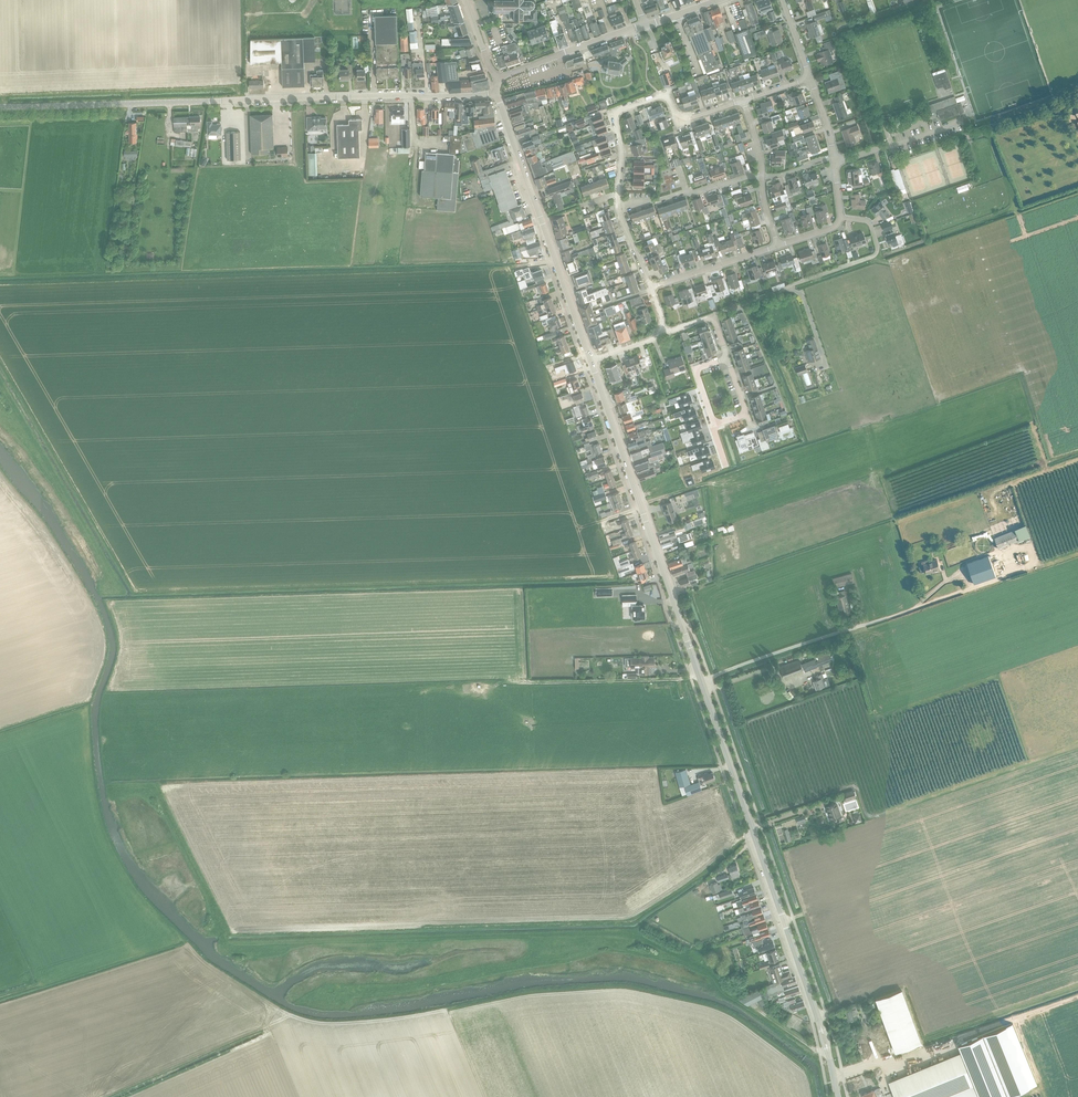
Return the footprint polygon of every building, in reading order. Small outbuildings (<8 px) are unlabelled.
[(531,21),(537,21),(537,9),(534,9),(534,7),(533,6),(534,4),(535,2),(533,0),(488,0),(488,6),(490,6),(490,7),(491,8),(492,8),(493,7),(493,6),(494,6),(494,8),(494,12),(493,13),(494,13),(495,13),(497,13),(497,17),(503,17),(504,19),(508,19),(509,19),(516,19),(516,20),(521,20),(521,19),(524,19),(524,21),(531,21)] [(574,9),(582,6),(580,0),(571,0),(574,9)] [(657,3),(659,6),(660,12),(661,12),(670,9),(668,4),(667,4),(666,0),(663,0),(656,0),(657,3)] [(759,6),(761,12),(772,9),(769,0),(759,0),(757,1),(759,6)] [(811,0),(806,0),(807,2),(805,2),(808,11),(814,9),(811,0)] [(875,11),(871,1),(867,3),(871,16),(875,14),(874,11),(875,11)] [(441,19),(452,17),(451,16),(461,12),(458,3),(456,4),(451,4),(444,5),(438,5),(426,8),(427,15),(431,15),(431,17),(438,17),(438,13),(439,13),(441,19)] [(649,5),(644,7),(647,17),(658,13),(660,12),(659,6),(657,3),(649,5)] [(752,3),(744,5),(745,8),(746,8),(747,13),(747,14),(748,15),(750,20),(752,26),(758,23),(752,6),(753,5),(752,5),(752,3)] [(557,9),(560,19),(561,22),(563,21),(565,27),(566,27),(569,37),(573,36),(576,43),(583,40),(576,19),(568,22),(563,7),(557,9)] [(412,8),(406,9),(408,31),(409,31),(411,49),(418,48),(418,44),(417,38),(416,30),(414,30),(412,8)] [(723,22),(721,16),(722,16),(719,8),(709,11),(712,20),(715,27),(716,27),(719,26),(718,23),(723,22)] [(614,29),(626,25),(622,15),(617,16),(615,11),(614,9),(608,11),(614,29)] [(715,27),(712,20),(709,11),(702,14),(706,24),(708,23),(709,26),(710,25),(710,27),(712,30),(716,29),(715,27)] [(450,18),(451,21),(456,21),(457,24),(464,21),(461,12),(451,16),(452,17),(452,18),(450,18)] [(811,38),(816,36),(820,35),(817,25),(818,25),(817,20),(826,17),(824,12),(813,16),(815,22),(807,24),(811,38)] [(399,78),(399,72),(397,15),(386,16),(388,78),(399,78)] [(374,16),(377,73),(377,78),(388,78),(386,16),(374,16)] [(711,47),(704,29),(703,29),(701,22),(700,22),(698,16),(687,20),(689,27),(685,29),(689,40),(690,40),(697,56),(699,60),(701,59),(706,73),(719,69),(718,68),(712,50),(711,47)] [(589,24),(594,36),(600,34),(595,17),(591,18),(593,23),(589,24)] [(757,54),(746,23),(744,18),(738,21),(742,31),(734,34),(743,59),(757,54)] [(578,20),(579,23),(578,23),(584,40),(590,38),(585,24),(584,24),(583,21),(582,19),(581,19),(578,20)] [(600,25),(598,26),(601,34),(607,32),(602,19),(598,20),(600,25)] [(459,36),(463,35),(468,33),(464,21),(457,24),(456,21),(451,21),(451,23),(448,23),(450,28),(456,28),(459,36)] [(549,37),(547,32),(544,24),(540,26),(539,23),(538,24),(537,21),(531,21),(534,28),(527,31),(530,38),(528,39),(527,41),(528,43),(530,44),(549,37)] [(555,23),(549,24),(552,36),(557,35),(556,29),(557,29),(555,23)] [(521,36),(516,35),(516,34),(514,32),(514,27),(507,27),(509,33),(507,34),(508,39),(512,41),(513,39),(519,43),(521,36)] [(714,38),(712,30),(710,27),(704,29),(711,47),(713,47),(712,44),(711,44),(710,42),(713,41),(712,39),(714,38)] [(765,29),(756,32),(753,33),(755,40),(758,39),(758,37),(766,34),(765,29)] [(726,32),(730,43),(731,42),(731,43),(733,43),(732,42),(734,41),(735,42),(736,41),(732,30),(726,32)] [(772,45),(777,43),(782,42),(779,35),(780,34),(779,30),(773,31),(768,33),(772,45)] [(560,48),(568,46),(564,33),(563,33),(562,33),(560,34),(559,35),(555,36),(560,48)] [(720,52),(724,50),(719,36),(716,37),(715,40),(720,52)] [(252,64),(282,63),(283,87),(305,86),(304,61),(315,61),(315,37),(303,37),(251,39),(252,64)] [(625,45),(624,40),(623,39),(610,44),(612,50),(609,51),(611,56),(618,54),(618,52),(620,52),(618,48),(625,45)] [(822,66),(827,64),(833,62),(829,51),(834,50),(831,41),(824,43),(826,50),(818,53),(818,54),(816,55),(818,62),(821,61),(822,66)] [(497,57),(500,68),(520,62),(520,61),(524,60),(519,44),(517,44),(515,42),(506,45),(501,47),(503,54),(497,57)] [(666,46),(661,48),(663,53),(664,56),(661,57),(664,63),(678,57),(676,51),(674,52),(672,47),(670,42),(665,44),(666,46)] [(591,50),(593,56),(609,50),(607,45),(591,50)] [(473,47),(459,52),(461,58),(469,55),(469,57),(475,54),(473,47)] [(775,65),(778,64),(776,58),(774,52),(771,54),(774,64),(767,67),(768,67),(771,77),(778,74),(776,67),(775,65)] [(566,62),(567,67),(574,65),(574,66),(585,63),(583,56),(566,61),(566,62)] [(763,80),(771,77),(768,67),(761,69),(758,62),(759,61),(759,60),(765,58),(764,56),(758,58),(753,59),(757,71),(761,70),(761,72),(763,80)] [(783,56),(776,58),(778,64),(779,67),(783,66),(784,71),(793,68),(790,60),(785,61),(783,56)] [(476,57),(464,59),(465,63),(469,62),(470,66),(467,67),(467,70),(476,69),(477,70),(483,68),(480,60),(477,60),(476,57)] [(606,72),(612,73),(618,74),(622,71),(623,66),(628,61),(625,58),(620,63),(608,61),(608,62),(605,61),(605,64),(603,64),(603,68),(604,68),(604,71),(606,71),(606,72)] [(457,61),(456,61),(437,63),(438,76),(439,76),(439,82),(446,81),(447,81),(448,83),(449,93),(463,92),(461,81),(469,81),(470,84),(472,83),(472,85),(484,82),(483,80),(485,80),(486,82),(489,81),(488,79),(487,80),(485,73),(470,77),(471,80),(459,80),(457,61)] [(423,62),(412,63),(413,73),(417,72),(417,77),(421,76),(421,77),(424,77),(424,76),(425,76),(423,62)] [(340,69),(341,74),(341,80),(349,79),(349,78),(353,78),(352,64),(346,64),(346,69),(340,69)] [(357,71),(357,74),(358,79),(365,79),(365,73),(369,73),(368,64),(361,64),(361,71),(357,71)] [(310,74),(311,80),(311,86),(324,86),(323,70),(319,70),(319,74),(310,74)] [(673,83),(671,78),(669,72),(661,75),(665,86),(673,83)] [(829,93),(835,91),(844,88),(839,72),(832,74),(834,80),(826,82),(829,93)] [(750,77),(752,86),(759,84),(756,75),(750,77)] [(944,93),(951,92),(946,75),(932,78),(936,92),(944,90),(944,93)] [(696,81),(699,80),(701,79),(702,82),(703,82),(704,87),(706,86),(705,82),(704,82),(702,76),(698,78),(695,79),(696,81)] [(573,81),(573,80),(565,82),(565,83),(567,90),(568,94),(576,93),(575,88),(585,86),(583,77),(575,79),(576,80),(573,81)] [(752,86),(750,77),(743,79),(746,88),(752,86)] [(743,79),(737,81),(740,90),(746,88),(743,79)] [(461,81),(463,92),(472,91),(490,88),(489,81),(486,82),(485,80),(483,80),(484,82),(472,85),(472,83),(470,84),(469,81),(461,81)] [(731,84),(732,87),(734,92),(740,90),(737,81),(731,84)] [(563,104),(564,108),(568,107),(566,99),(568,98),(566,90),(567,90),(565,83),(558,85),(563,104)] [(726,83),(719,85),(722,93),(729,91),(726,83)] [(558,85),(553,86),(555,96),(558,96),(560,104),(563,104),(558,85)] [(719,85),(713,87),(716,95),(722,93),(719,85)] [(553,86),(546,88),(548,97),(549,97),(549,100),(554,99),(553,96),(555,96),(553,86)] [(710,98),(716,95),(713,87),(707,89),(710,98)] [(548,102),(547,98),(544,88),(535,90),(541,113),(542,117),(544,123),(548,121),(543,105),(542,105),(542,104),(547,103),(548,102)] [(700,91),(701,95),(703,100),(710,98),(707,89),(700,91)] [(540,118),(542,117),(541,113),(535,90),(524,92),(529,110),(535,108),(537,114),(538,114),(540,118)] [(796,91),(795,92),(787,95),(788,95),(790,101),(793,100),(795,104),(805,101),(803,93),(798,95),(796,91)] [(529,110),(524,92),(518,94),(519,100),(521,104),(522,108),(516,110),(518,114),(529,110)] [(520,105),(521,104),(519,100),(518,94),(504,99),(507,108),(520,105)] [(688,96),(691,105),(698,102),(695,94),(688,96)] [(838,119),(844,117),(847,116),(842,100),(844,100),(842,95),(835,97),(836,102),(833,103),(838,119)] [(688,96),(687,97),(682,99),(684,107),(691,105),(688,96)] [(957,105),(956,99),(955,97),(928,106),(930,114),(937,111),(940,120),(959,114),(956,105),(957,105)] [(602,110),(602,109),(608,107),(605,99),(599,102),(602,110)] [(482,106),(483,106),(486,106),(485,101),(485,100),(475,101),(475,103),(473,103),(474,109),(474,111),(477,111),(477,109),(482,109),(482,106)] [(480,120),(495,118),(493,101),(491,100),(491,101),(485,101),(486,106),(483,106),(484,116),(479,116),(480,120)] [(759,118),(765,116),(768,115),(767,110),(773,108),(771,101),(760,104),(762,108),(757,110),(759,118)] [(445,110),(450,110),(449,118),(455,118),(455,110),(454,110),(455,103),(445,102),(445,110)] [(461,116),(462,103),(456,103),(454,125),(463,126),(463,119),(460,119),(460,116),(461,116)] [(466,103),(466,109),(467,115),(465,115),(466,121),(464,121),(464,124),(469,123),(468,115),(474,115),(474,109),(473,103),(466,103)] [(587,108),(589,115),(598,112),(595,105),(587,108)] [(790,109),(785,111),(787,118),(792,116),(795,115),(796,119),(800,117),(805,116),(810,114),(807,106),(802,108),(798,109),(797,107),(790,109)] [(657,107),(649,110),(652,119),(663,115),(662,113),(663,112),(661,107),(657,108),(657,107)] [(383,127),(383,109),(376,109),(376,117),(375,117),(375,122),(378,122),(378,127),(383,127)] [(393,115),(392,115),(392,120),(397,120),(397,124),(404,124),(404,117),(404,109),(393,109),(393,115)] [(426,125),(426,119),(426,118),(425,118),(425,115),(424,115),(424,109),(417,109),(417,119),(421,119),(421,125),(426,125)] [(428,111),(428,116),(428,121),(433,121),(433,118),(435,118),(435,121),(435,123),(439,123),(439,109),(432,109),(432,111),(428,111)] [(513,123),(518,121),(523,119),(522,116),(526,115),(529,115),(530,119),(532,119),(531,113),(529,110),(518,114),(510,116),(513,123)] [(735,123),(742,121),(739,112),(732,114),(735,123)] [(273,114),(250,115),(252,154),(269,154),(268,148),(274,148),(273,114)] [(593,120),(589,121),(590,125),(603,121),(601,114),(592,117),(593,120)] [(730,129),(737,126),(735,123),(732,114),(726,117),(729,125),(730,129)] [(764,133),(770,131),(773,130),(772,125),(776,124),(775,121),(780,119),(778,114),(770,117),(772,120),(761,124),(764,133)] [(627,131),(633,129),(636,128),(632,116),(623,119),(627,131)] [(174,132),(182,132),(187,132),(187,129),(191,128),(191,125),(200,125),(200,117),(174,118),(174,126),(174,132)] [(327,129),(326,123),(326,118),(318,118),(318,117),(307,117),(307,123),(308,131),(320,131),(320,129),(327,129)] [(649,121),(651,126),(656,124),(658,129),(668,125),(666,119),(663,120),(662,117),(649,121)] [(723,127),(724,131),(726,130),(727,128),(726,126),(729,125),(726,117),(720,119),(723,127)] [(494,142),(499,140),(494,125),(495,125),(495,118),(480,120),(474,120),(475,132),(471,132),(462,135),(463,137),(462,138),(462,136),(451,135),(451,136),(452,136),(451,149),(450,149),(449,152),(451,152),(451,154),(450,154),(426,152),(425,161),(419,161),(419,170),(422,170),(435,171),(459,173),(460,153),(494,142)] [(363,130),(362,124),(362,119),(349,119),(349,124),(337,124),(338,158),(360,157),(359,130),(363,130)] [(724,131),(723,127),(720,119),(713,121),(716,130),(719,129),(722,136),(725,135),(724,131)] [(515,131),(533,125),(534,125),(533,122),(529,123),(525,124),(524,121),(513,125),(515,131)] [(593,131),(606,127),(603,121),(590,125),(593,131)] [(812,121),(807,123),(800,126),(801,130),(803,129),(804,132),(815,128),(812,121)] [(207,122),(208,127),(208,135),(221,135),(221,124),(220,123),(217,123),(217,125),(212,125),(212,122),(207,122)] [(129,123),(129,128),(129,130),(128,130),(127,131),(127,133),(128,134),(129,134),(130,143),(137,142),(136,123),(129,123)] [(702,125),(704,133),(705,133),(711,131),(708,123),(702,125)] [(535,135),(539,134),(538,130),(535,131),(533,125),(515,131),(518,137),(528,133),(530,137),(531,137),(535,135)] [(695,128),(698,138),(705,136),(705,133),(704,133),(702,125),(695,128)] [(851,128),(847,129),(842,131),(847,147),(857,143),(854,135),(860,133),(858,126),(851,128)] [(599,137),(603,135),(608,133),(606,127),(593,131),(593,132),(597,131),(599,137)] [(535,135),(531,137),(532,140),(522,143),(525,150),(534,146),(534,144),(544,141),(543,136),(556,132),(555,129),(539,134),(535,135)] [(634,131),(637,139),(643,137),(640,129),(634,131)] [(770,148),(775,146),(779,145),(778,141),(785,138),(782,129),(771,133),(773,138),(767,140),(770,148)] [(227,132),(227,138),(228,160),(241,160),(240,132),(227,132)] [(697,143),(695,138),(693,133),(690,134),(690,132),(684,134),(688,145),(693,143),(694,144),(697,143)] [(740,138),(741,141),(748,139),(745,132),(739,134),(740,138)] [(683,149),(689,148),(689,147),(688,145),(684,134),(679,136),(681,141),(678,142),(680,149),(683,148),(683,149)] [(807,141),(808,145),(818,142),(815,135),(803,139),(802,135),(792,139),(793,143),(792,143),(794,150),(796,150),(796,149),(797,149),(795,142),(801,140),(802,143),(807,141)] [(372,140),(373,136),(369,136),(367,145),(377,146),(378,140),(372,140)] [(594,147),(598,146),(608,143),(605,136),(592,141),(594,147)] [(672,148),(678,146),(674,136),(669,138),(672,148)] [(314,137),(306,138),(306,146),(314,146),(314,137)] [(172,138),(171,145),(175,146),(183,147),(183,146),(191,147),(192,142),(176,139),(172,138)] [(634,156),(640,155),(644,153),(642,145),(646,144),(645,138),(635,141),(636,145),(632,146),(634,156)] [(667,150),(672,148),(669,138),(663,140),(667,150)] [(794,150),(797,157),(798,161),(808,158),(807,154),(820,149),(818,142),(808,145),(809,149),(798,153),(800,156),(798,157),(796,150),(794,150)] [(545,143),(534,146),(525,150),(527,156),(532,154),(537,152),(536,149),(546,146),(545,143)] [(600,152),(610,149),(608,143),(598,146),(600,152)] [(498,161),(502,159),(507,158),(504,146),(491,151),(494,158),(497,157),(498,161)] [(288,147),(277,148),(277,157),(288,156),(288,147)] [(612,155),(610,149),(600,152),(603,158),(612,155)] [(540,151),(537,152),(532,154),(533,155),(527,157),(529,163),(542,158),(540,151)] [(582,171),(581,172),(573,151),(550,159),(531,167),(534,176),(539,175),(554,169),(554,171),(564,167),(566,172),(570,171),(571,175),(573,180),(574,179),(577,178),(583,176),(582,171)] [(771,155),(772,159),(772,166),(781,166),(781,159),(785,159),(785,151),(775,151),(775,155),(771,155)] [(318,175),(317,153),(308,154),(309,175),(318,175)] [(579,163),(581,163),(600,156),(599,153),(594,154),(578,160),(579,163)] [(731,163),(733,169),(734,174),(743,171),(741,164),(745,163),(742,154),(735,157),(737,161),(731,163)] [(906,188),(901,173),(899,168),(895,170),(894,168),(896,168),(894,162),(897,161),(895,154),(889,156),(894,169),(890,170),(898,191),(906,188)] [(531,167),(550,159),(549,157),(545,158),(544,157),(542,158),(529,163),(531,167)] [(471,160),(475,172),(482,170),(478,158),(471,160)] [(703,158),(698,159),(700,163),(699,163),(702,172),(707,170),(704,161),(703,158)] [(678,166),(676,159),(673,160),(673,161),(670,163),(671,168),(678,166)] [(869,164),(873,175),(878,173),(879,177),(883,175),(885,181),(887,180),(883,168),(880,169),(877,162),(877,161),(869,164)] [(720,167),(710,170),(713,180),(719,178),(719,177),(726,175),(724,168),(726,168),(725,162),(719,164),(720,167)] [(506,215),(524,209),(522,204),(518,205),(506,171),(510,169),(508,163),(486,170),(485,169),(477,172),(484,191),(493,188),(501,211),(504,210),(506,215)] [(568,177),(566,172),(564,167),(554,171),(557,181),(568,177)] [(456,199),(459,173),(435,171),(422,170),(420,196),(437,198),(456,199)] [(853,187),(858,187),(863,186),(862,182),(859,183),(858,175),(861,175),(862,174),(861,171),(860,170),(858,170),(846,171),(847,180),(849,180),(849,183),(853,183),(853,188),(853,187)] [(692,174),(688,175),(691,183),(694,182),(695,185),(702,182),(703,183),(706,182),(704,173),(693,177),(692,174)] [(803,175),(804,180),(806,185),(813,183),(819,181),(816,173),(809,176),(808,173),(803,175)] [(539,188),(544,186),(556,182),(555,178),(546,181),(544,176),(535,179),(539,188)] [(789,187),(785,188),(787,194),(788,195),(788,197),(792,195),(791,192),(800,189),(799,186),(801,186),(799,180),(797,181),(796,177),(787,180),(789,187)] [(558,209),(563,208),(563,207),(559,194),(573,188),(577,187),(576,184),(574,179),(573,180),(571,181),(553,187),(548,189),(551,197),(553,196),(558,209)] [(772,198),(778,196),(785,194),(781,184),(780,182),(773,185),(773,187),(769,188),(772,198)] [(708,196),(709,201),(711,205),(717,203),(719,207),(725,205),(724,203),(722,196),(721,195),(718,196),(717,193),(713,195),(713,194),(708,196)] [(733,195),(735,201),(737,200),(738,201),(737,202),(737,204),(739,204),(740,204),(741,206),(753,202),(750,194),(742,197),(741,193),(733,195)] [(865,209),(865,204),(866,201),(860,200),(859,194),(851,195),(852,208),(854,208),(865,209)] [(780,203),(775,205),(776,210),(782,209),(787,207),(791,205),(788,197),(788,195),(784,197),(785,202),(780,203)] [(455,211),(456,199),(437,198),(437,206),(437,210),(455,211)] [(692,201),(694,206),(695,210),(703,208),(705,214),(707,214),(708,215),(710,215),(707,206),(704,207),(701,198),(692,201)] [(686,199),(680,201),(683,209),(689,207),(686,199)] [(677,211),(683,209),(680,201),(675,203),(677,211)] [(883,219),(888,216),(889,215),(885,209),(886,209),(881,202),(871,209),(876,216),(879,214),(883,219)] [(672,213),(677,211),(675,203),(669,205),(672,213)] [(825,204),(820,206),(821,210),(816,212),(819,222),(827,219),(825,213),(828,212),(825,204)] [(663,207),(666,215),(672,213),(669,205),(663,207)] [(814,215),(811,206),(810,207),(809,205),(806,206),(807,208),(806,208),(808,214),(801,216),(804,227),(813,224),(810,216),(814,215)] [(743,221),(758,216),(755,209),(753,210),(751,206),(746,208),(747,212),(743,214),(744,216),(741,217),(743,221)] [(657,215),(655,212),(654,207),(648,209),(651,217),(657,215)] [(658,209),(659,214),(660,217),(662,216),(663,220),(667,219),(666,215),(663,207),(658,209)] [(513,221),(521,218),(526,216),(527,215),(525,208),(524,209),(506,215),(508,221),(491,227),(492,231),(514,224),(513,221)] [(648,209),(642,211),(645,219),(651,217),(648,209)] [(602,221),(610,219),(608,212),(605,213),(604,210),(595,212),(598,222),(602,221)] [(639,221),(645,219),(642,211),(637,212),(639,221)] [(634,223),(639,221),(637,212),(631,214),(634,223)] [(796,221),(794,215),(793,212),(789,214),(790,217),(781,220),(783,225),(784,228),(785,233),(794,230),(792,222),(796,221)] [(752,229),(753,229),(758,227),(757,224),(760,223),(758,216),(743,221),(744,225),(750,222),(752,229)] [(557,239),(562,237),(567,235),(565,231),(567,231),(562,217),(552,221),(557,233),(555,234),(557,239)] [(528,226),(533,224),(531,218),(526,220),(514,224),(492,231),(492,232),(507,227),(508,231),(518,227),(518,230),(528,226)] [(602,221),(604,227),(612,224),(610,219),(602,221)] [(884,231),(893,228),(890,221),(882,224),(884,231)] [(612,224),(604,227),(606,234),(614,231),(612,224)] [(512,234),(508,235),(510,241),(514,240),(525,236),(526,239),(528,238),(533,236),(533,233),(536,232),(534,226),(529,228),(512,234)] [(752,232),(754,238),(755,243),(763,240),(760,230),(754,232),(752,232)] [(726,242),(729,252),(736,249),(734,243),(737,242),(736,239),(735,235),(734,234),(734,232),(733,231),(731,232),(732,234),(730,235),(732,240),(726,242)] [(606,235),(608,241),(617,238),(615,232),(606,235)] [(707,235),(710,243),(705,245),(706,248),(709,258),(715,256),(714,251),(717,250),(718,250),(717,248),(715,241),(714,241),(711,233),(707,235)] [(714,240),(714,241),(715,241),(717,248),(720,247),(722,254),(729,252),(726,242),(723,233),(719,235),(720,238),(717,239),(714,240)] [(853,246),(866,242),(863,233),(854,236),(854,234),(850,236),(853,246)] [(894,233),(886,236),(888,243),(892,242),(893,247),(904,243),(901,235),(895,237),(894,233)] [(528,238),(526,239),(528,245),(536,242),(533,236),(528,238)] [(557,241),(560,250),(569,247),(566,237),(557,241)] [(744,247),(743,241),(741,237),(736,239),(737,242),(739,248),(744,247)] [(606,246),(610,245),(610,247),(619,244),(617,238),(608,241),(605,243),(606,246)] [(846,251),(850,250),(847,240),(843,241),(842,238),(834,241),(838,251),(845,249),(846,251)] [(653,253),(663,249),(660,243),(655,246),(652,239),(647,241),(648,244),(644,246),(647,252),(652,250),(653,253)] [(521,250),(527,248),(530,256),(539,253),(537,249),(541,248),(539,242),(526,246),(520,248),(521,250)] [(821,255),(818,256),(820,263),(824,262),(822,257),(830,254),(826,243),(818,246),(821,255)] [(593,246),(594,248),(595,252),(598,252),(598,251),(602,250),(600,244),(593,246)] [(613,253),(616,252),(621,251),(619,244),(610,247),(607,248),(608,251),(610,252),(612,251),(613,253)] [(572,249),(562,253),(565,261),(574,258),(584,255),(585,257),(591,255),(591,254),(595,252),(593,247),(589,248),(589,249),(572,255),(571,253),(573,252),(572,249)] [(519,248),(512,251),(514,259),(522,257),(519,248)] [(649,258),(652,264),(661,260),(660,257),(665,255),(664,252),(667,251),(665,248),(663,249),(653,253),(655,256),(649,258)] [(699,250),(701,255),(703,260),(709,258),(706,248),(699,250)] [(687,255),(690,264),(696,263),(694,257),(697,256),(695,249),(689,251),(690,254),(687,255)] [(814,262),(818,261),(815,251),(811,252),(810,249),(799,252),(802,262),(813,258),(814,262)] [(680,254),(677,255),(677,256),(679,262),(682,261),(684,266),(690,264),(687,255),(686,252),(680,254)] [(616,255),(618,261),(626,258),(624,253),(616,255)] [(801,270),(800,267),(797,257),(793,258),(792,255),(781,258),(783,266),(794,262),(797,271),(801,270)] [(569,273),(574,272),(578,270),(574,258),(565,261),(569,273)] [(618,261),(620,267),(628,264),(626,258),(618,261)] [(661,260),(652,264),(654,270),(658,268),(660,273),(668,270),(666,264),(664,259),(661,260)] [(776,274),(775,271),(777,270),(774,261),(767,264),(767,263),(763,264),(766,273),(769,273),(770,276),(776,274)] [(622,273),(625,272),(630,270),(628,264),(620,267),(622,273)] [(766,276),(765,277),(761,267),(758,268),(757,266),(748,269),(751,279),(759,276),(759,279),(762,278),(763,280),(767,279),(766,276)] [(544,277),(542,270),(530,274),(530,272),(528,272),(526,268),(520,270),(515,272),(517,277),(525,274),(526,279),(534,276),(535,280),(544,277)] [(573,275),(577,288),(593,282),(588,270),(573,275)] [(627,282),(635,279),(633,273),(625,276),(627,282)] [(728,276),(732,288),(739,286),(740,289),(744,288),(741,280),(738,281),(736,273),(728,276)] [(723,284),(721,278),(713,281),(716,291),(723,289),(725,296),(730,294),(726,283),(723,284)] [(525,279),(518,282),(520,289),(527,286),(525,279)] [(627,282),(629,287),(637,285),(635,279),(627,282)] [(539,294),(544,292),(549,291),(546,283),(536,287),(537,289),(536,289),(537,291),(538,291),(539,294)] [(779,285),(772,287),(773,291),(781,289),(780,288),(785,286),(784,283),(779,285)] [(534,284),(521,289),(522,293),(535,288),(534,284)] [(713,296),(712,293),(710,289),(709,285),(705,287),(704,284),(695,287),(698,296),(704,294),(706,298),(713,296)] [(639,291),(637,285),(629,287),(631,293),(639,291)] [(608,294),(607,290),(606,288),(588,294),(586,289),(576,292),(580,304),(596,298),(601,297),(608,294)] [(699,308),(698,305),(693,292),(689,293),(688,289),(679,292),(683,304),(687,303),(689,308),(695,306),(695,309),(699,308)] [(674,309),(680,307),(683,306),(682,304),(680,305),(679,303),(676,304),(672,294),(665,297),(668,305),(672,304),(674,309)] [(551,297),(546,299),(543,300),(546,307),(553,304),(551,297)] [(592,301),(579,306),(581,310),(591,306),(591,307),(594,306),(592,301)] [(644,301),(635,304),(636,308),(640,307),(641,309),(637,310),(639,315),(637,315),(638,315),(640,315),(641,318),(636,319),(638,324),(643,322),(651,320),(647,307),(645,307),(645,305),(645,304),(644,305),(643,302),(644,301)] [(553,304),(546,307),(548,314),(556,311),(553,304)] [(607,316),(617,312),(615,305),(605,308),(607,316)] [(637,325),(636,323),(634,319),(632,319),(629,312),(625,313),(630,327),(631,327),(632,330),(637,328),(636,325),(637,325)] [(555,331),(554,328),(561,326),(558,318),(556,319),(555,316),(548,318),(541,320),(543,326),(549,323),(551,329),(549,329),(550,333),(555,331)] [(721,319),(724,326),(732,323),(730,317),(721,319)] [(619,323),(614,325),(616,329),(615,329),(620,342),(630,338),(626,326),(625,326),(624,323),(620,325),(619,323)] [(724,326),(726,333),(735,330),(732,323),(724,326)] [(590,336),(602,332),(600,324),(595,326),(587,329),(590,336)] [(698,327),(700,334),(709,331),(707,324),(698,327)] [(726,333),(728,339),(737,337),(735,330),(726,333)] [(550,333),(545,334),(547,340),(557,336),(555,331),(550,333)] [(599,338),(604,336),(607,335),(606,331),(602,332),(590,336),(592,343),(600,340),(599,338)] [(700,334),(703,340),(711,337),(709,331),(700,334)] [(558,341),(559,345),(567,342),(564,335),(553,339),(554,342),(558,341)] [(605,339),(600,340),(592,343),(594,348),(602,346),(600,342),(602,342),(605,341),(606,344),(611,342),(609,337),(605,339)] [(703,340),(705,347),(714,344),(711,337),(703,340)] [(737,337),(728,339),(730,346),(733,345),(735,349),(742,346),(741,342),(739,343),(737,337)] [(820,358),(815,345),(814,339),(808,341),(811,350),(805,352),(809,361),(820,358)] [(558,354),(564,352),(569,350),(567,342),(559,345),(560,349),(557,350),(558,354)] [(714,344),(705,347),(707,354),(706,354),(707,358),(715,356),(713,352),(716,351),(714,344)] [(734,351),(737,357),(745,354),(743,348),(734,351)] [(737,357),(739,364),(748,361),(745,354),(737,357)] [(631,358),(637,375),(640,374),(638,368),(642,367),(642,368),(646,367),(643,358),(639,359),(638,356),(631,358)] [(667,379),(672,377),(675,376),(674,373),(685,369),(682,357),(668,362),(670,369),(664,371),(667,379)] [(626,364),(623,365),(626,374),(630,373),(629,371),(632,370),(634,376),(637,375),(631,358),(625,360),(626,364)] [(563,365),(555,368),(556,371),(557,373),(560,372),(560,370),(564,368),(566,373),(568,373),(576,370),(573,361),(563,365)] [(748,361),(739,364),(741,370),(750,368),(748,361)] [(622,381),(621,376),(618,367),(622,365),(621,362),(616,363),(616,364),(606,368),(610,381),(612,380),(613,384),(622,381)] [(807,371),(805,365),(795,368),(798,375),(807,371)] [(746,375),(743,376),(745,383),(754,380),(752,373),(753,373),(752,369),(745,371),(746,375)] [(553,383),(555,387),(567,383),(566,379),(553,383)] [(570,386),(568,386),(571,393),(578,390),(576,387),(579,386),(577,379),(568,382),(570,386)] [(754,380),(745,383),(748,390),(751,389),(752,392),(759,390),(758,386),(760,385),(758,379),(754,380)] [(628,402),(636,399),(633,390),(630,391),(629,389),(625,390),(628,398),(627,398),(628,402)] [(576,403),(577,406),(584,404),(583,400),(584,400),(582,393),(579,394),(578,390),(571,393),(561,397),(562,400),(568,398),(569,401),(574,399),(576,403)] [(617,402),(623,400),(625,399),(622,391),(615,394),(617,402)] [(631,413),(638,411),(637,407),(635,408),(634,403),(656,396),(655,393),(636,399),(628,402),(618,405),(621,412),(623,411),(623,412),(630,410),(631,413)] [(680,396),(669,400),(670,405),(678,402),(680,407),(693,402),(690,396),(687,397),(686,393),(680,396)] [(750,397),(753,404),(761,401),(759,394),(750,397)] [(753,404),(755,410),(764,408),(761,401),(753,404)] [(583,415),(584,415),(589,413),(586,406),(571,411),(573,416),(577,415),(577,413),(582,412),(583,415)] [(685,409),(673,413),(675,418),(683,415),(685,420),(697,416),(695,409),(692,410),(691,407),(685,409)] [(755,410),(757,417),(766,414),(764,408),(755,410)] [(632,417),(638,415),(644,413),(645,412),(644,409),(638,411),(631,413),(622,416),(625,423),(633,420),(632,417)] [(766,414),(757,417),(759,424),(768,421),(766,414)] [(578,432),(588,429),(594,427),(591,419),(588,420),(587,417),(581,419),(582,422),(584,426),(581,428),(580,425),(576,427),(578,432)] [(628,432),(633,430),(647,425),(646,421),(634,425),(633,423),(625,425),(628,432)] [(688,430),(680,433),(682,438),(699,432),(698,429),(701,428),(699,421),(686,425),(688,430)] [(758,432),(757,432),(760,439),(758,439),(762,450),(769,448),(767,441),(773,438),(772,436),(778,434),(774,425),(765,428),(766,431),(758,433),(758,432)] [(637,430),(633,431),(628,433),(630,440),(650,433),(652,432),(651,428),(638,433),(637,430)] [(589,440),(592,439),(597,437),(595,431),(587,434),(588,437),(585,438),(586,441),(583,442),(584,446),(589,444),(588,440),(589,440)] [(699,432),(682,438),(684,443),(692,440),(693,445),(706,441),(704,434),(700,435),(699,432)] [(744,433),(736,436),(741,448),(752,444),(753,447),(758,445),(755,436),(750,438),(746,439),(744,433)] [(636,440),(627,443),(632,460),(643,456),(642,453),(649,451),(648,447),(652,445),(650,440),(647,441),(645,436),(635,439),(636,440)] [(660,443),(654,445),(657,455),(666,452),(664,447),(662,448),(660,443)] [(592,444),(584,447),(586,451),(590,450),(592,454),(594,453),(595,453),(596,453),(597,453),(602,451),(599,444),(593,446),(592,444)] [(698,448),(686,452),(688,457),(696,454),(698,458),(710,454),(708,448),(705,449),(704,445),(698,447),(698,448)] [(648,461),(640,464),(635,466),(637,472),(655,466),(659,465),(660,465),(658,460),(659,460),(657,455),(649,458),(650,463),(649,463),(648,461)] [(598,467),(601,466),(606,464),(604,457),(587,462),(586,460),(580,462),(581,465),(587,463),(588,466),(596,463),(598,467)] [(703,461),(691,465),(693,470),(701,467),(703,472),(715,468),(713,461),(710,462),(709,459),(703,461)] [(638,474),(640,481),(640,480),(645,479),(645,478),(655,475),(653,469),(638,474)] [(606,475),(607,479),(613,477),(611,470),(600,473),(601,477),(606,475)] [(605,488),(611,486),(616,485),(613,477),(607,479),(608,483),(604,485),(605,488)] [(693,477),(685,479),(688,486),(695,483),(693,477)] [(597,488),(598,490),(593,491),(594,495),(604,492),(602,486),(597,488)] [(609,499),(611,503),(621,499),(619,492),(608,496),(609,499)] [(613,510),(618,509),(624,507),(621,499),(611,503),(612,507),(613,510)] [(668,523),(674,521),(677,520),(671,502),(661,506),(664,515),(665,514),(668,523)] [(624,529),(630,527),(628,519),(617,523),(619,527),(623,525),(624,529)] [(999,548),(1004,546),(1030,536),(1026,525),(995,538),(999,548)] [(633,534),(630,527),(624,529),(626,533),(621,535),(623,538),(633,534)] [(659,536),(661,542),(676,536),(674,531),(659,536)] [(666,540),(661,542),(663,548),(668,546),(673,544),(672,543),(678,540),(679,542),(683,541),(692,538),(690,533),(677,537),(666,540)] [(631,547),(632,551),(638,549),(636,542),(625,545),(626,549),(631,547)] [(630,560),(636,559),(641,557),(638,549),(632,551),(633,555),(629,557),(630,560)] [(975,584),(996,576),(989,555),(967,563),(975,584)] [(618,556),(613,558),(617,569),(621,567),(620,563),(618,556)] [(668,563),(670,569),(693,561),(692,559),(687,561),(685,557),(668,563)] [(621,567),(624,566),(631,564),(629,559),(620,563),(621,567)] [(923,565),(924,565),(927,573),(935,570),(936,572),(941,570),(937,559),(932,561),(933,562),(929,563),(928,560),(922,562),(923,565)] [(621,567),(617,569),(620,577),(623,575),(622,571),(628,569),(634,567),(633,563),(631,564),(624,566),(621,567)] [(637,573),(645,570),(643,564),(635,567),(637,573)] [(687,564),(676,568),(671,570),(673,576),(689,570),(687,564)] [(639,584),(640,583),(645,581),(644,578),(648,577),(645,570),(637,573),(633,575),(634,577),(638,576),(640,579),(637,580),(639,584)] [(833,579),(835,587),(854,582),(852,574),(833,579)] [(688,577),(684,578),(679,580),(681,586),(686,584),(686,586),(690,584),(689,581),(697,578),(696,575),(688,578),(688,577)] [(645,591),(646,593),(652,591),(651,588),(652,588),(650,584),(643,587),(645,591)] [(851,613),(849,608),(845,591),(838,592),(839,596),(836,597),(839,609),(844,608),(845,615),(851,613)] [(645,616),(646,616),(646,613),(645,613),(645,611),(644,611),(644,605),(636,605),(636,602),(637,601),(636,595),(623,595),(623,602),(632,602),(632,606),(633,606),(633,613),(631,613),(631,618),(633,617),(633,619),(634,619),(634,620),(640,620),(640,618),(645,618),(645,616)] [(649,656),(643,656),(641,656),(641,657),(631,658),(631,667),(637,667),(637,674),(649,673),(649,667),(655,667),(654,657),(649,657),(649,656)] [(805,672),(820,666),(821,671),(824,670),(822,665),(833,661),(832,660),(834,660),(833,656),(831,656),(830,656),(819,661),(817,657),(814,658),(814,659),(802,664),(805,672)] [(784,681),(789,679),(804,674),(804,672),(802,667),(799,660),(779,667),(784,681)] [(817,680),(813,681),(814,685),(813,686),(814,687),(815,688),(816,688),(816,689),(821,687),(823,686),(824,688),(830,685),(827,678),(824,679),(822,674),(821,674),(816,676),(817,680)] [(686,769),(675,773),(680,787),(690,784),(686,769)] [(706,782),(710,781),(715,779),(712,772),(708,774),(708,772),(702,774),(698,775),(699,779),(704,778),(706,782)] [(693,784),(685,787),(688,796),(697,792),(702,790),(700,784),(699,782),(693,784)] [(847,801),(848,801),(856,798),(854,790),(844,793),(843,793),(843,794),(842,795),(842,796),(842,797),(842,798),(842,799),(843,800),(844,801),(845,801),(846,801),(847,801)] [(836,804),(826,807),(828,812),(827,812),(828,815),(829,815),(831,820),(832,819),(834,822),(835,823),(839,821),(840,820),(839,816),(840,816),(836,804)] [(855,824),(862,821),(860,814),(853,816),(855,824)] [(728,867),(730,874),(732,879),(739,876),(738,872),(739,872),(736,864),(728,867)] [(729,879),(727,874),(717,877),(718,882),(729,879)] [(717,882),(710,885),(712,893),(720,891),(717,882)] [(740,898),(750,895),(756,893),(754,887),(748,889),(745,890),(739,892),(740,898)] [(733,895),(731,889),(727,890),(723,892),(719,893),(721,899),(733,895)] [(738,906),(753,901),(758,899),(756,894),(747,897),(748,899),(742,901),(742,900),(736,902),(738,906)] [(758,901),(753,903),(743,906),(744,907),(738,909),(739,913),(755,908),(760,906),(758,901)] [(740,921),(742,920),(751,917),(763,913),(761,908),(752,911),(753,913),(747,915),(746,914),(738,917),(740,921)] [(742,928),(745,927),(760,922),(765,920),(763,915),(755,918),(755,920),(753,921),(751,917),(742,920),(744,923),(740,924),(742,928)] [(744,936),(753,933),(768,928),(766,922),(757,926),(758,928),(750,931),(749,927),(742,929),(744,936)] [(749,942),(755,940),(770,935),(768,930),(760,933),(760,935),(749,938),(750,940),(746,941),(747,943),(749,942)] [(762,939),(752,943),(753,948),(757,947),(759,952),(774,947),(772,941),(763,944),(763,943),(762,939)] [(770,962),(774,961),(779,959),(775,949),(766,953),(770,962)] [(769,968),(771,973),(774,982),(776,981),(786,978),(791,976),(789,971),(784,973),(781,973),(780,970),(782,970),(780,965),(769,968)] [(770,996),(781,992),(784,991),(783,987),(797,982),(795,976),(765,987),(739,999),(747,1005),(769,995),(770,996)] [(784,991),(786,997),(795,994),(800,992),(798,986),(793,988),(784,991)] [(921,1043),(902,990),(875,999),(895,1053),(921,1043)] [(762,999),(758,1001),(761,1008),(766,1006),(762,999)] [(792,1011),(800,1009),(805,1007),(803,1001),(797,1003),(795,999),(790,1001),(784,1003),(785,1006),(789,1005),(789,1006),(790,1005),(792,1011)] [(849,1022),(854,1020),(857,1019),(856,1016),(858,1015),(856,1009),(851,1011),(845,1013),(849,1022)] [(958,1045),(979,1096),(1003,1096),(1037,1083),(1013,1023),(958,1045)] [(889,1082),(895,1096),(978,1096),(960,1053),(889,1082)] [(864,1096),(877,1096),(876,1095),(881,1093),(880,1088),(875,1090),(863,1094),(864,1096)]
